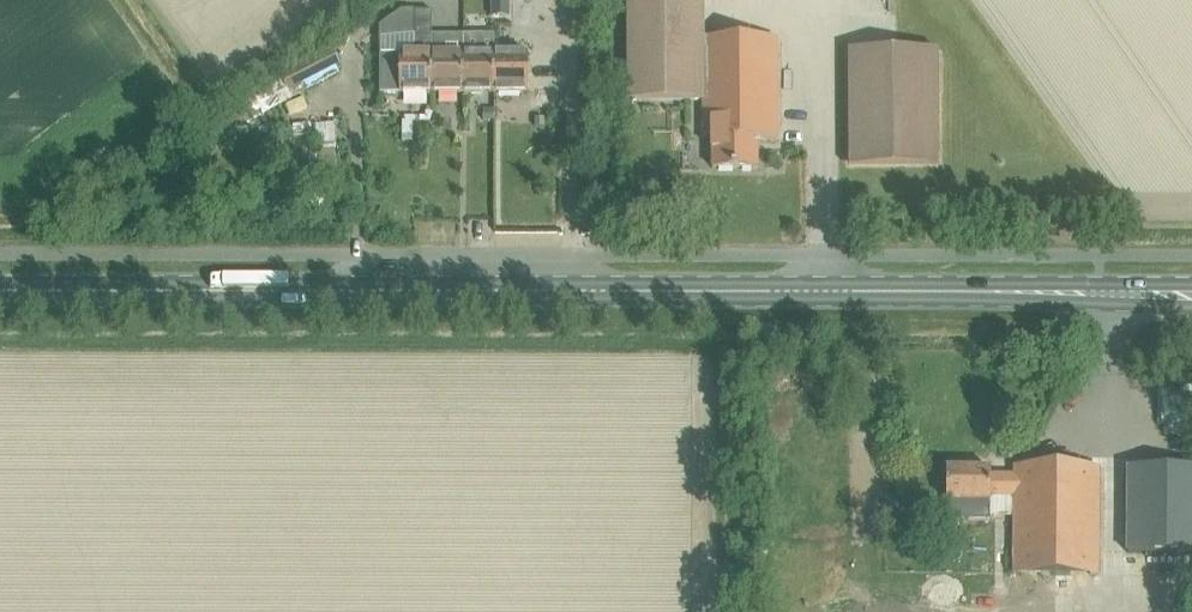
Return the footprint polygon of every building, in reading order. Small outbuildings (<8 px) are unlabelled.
[(509,16),(509,0),(490,0),(490,16),(509,16)] [(777,39),(703,40),(702,0),(628,0),(628,101),(704,100),(704,138),(703,138),(703,140),(712,140),(712,169),(758,169),(758,140),(777,139),(777,39)] [(925,51),(925,35),(905,35),(904,20),(886,21),(885,0),(842,0),(843,53),(925,51)] [(380,26),(380,93),(430,93),(430,54),(432,53),(432,10),(402,10),(380,26)] [(461,93),(461,34),(447,34),(447,53),(432,53),(430,54),(430,93),(461,93)] [(463,34),(461,34),(461,93),(493,93),(492,54),(494,54),(494,34),(463,34)] [(526,54),(494,54),(492,54),(493,93),(526,93),(526,54)] [(849,164),(937,163),(936,54),(849,54),(849,164)] [(1099,575),(1099,468),(1014,468),(1014,475),(990,475),(990,470),(946,470),(946,501),(990,501),(990,497),(1014,497),(1013,575),(1099,575)] [(1128,468),(1127,554),(1191,554),(1191,469),(1128,468)] [(964,524),(984,524),(984,506),(965,505),(964,524)]
